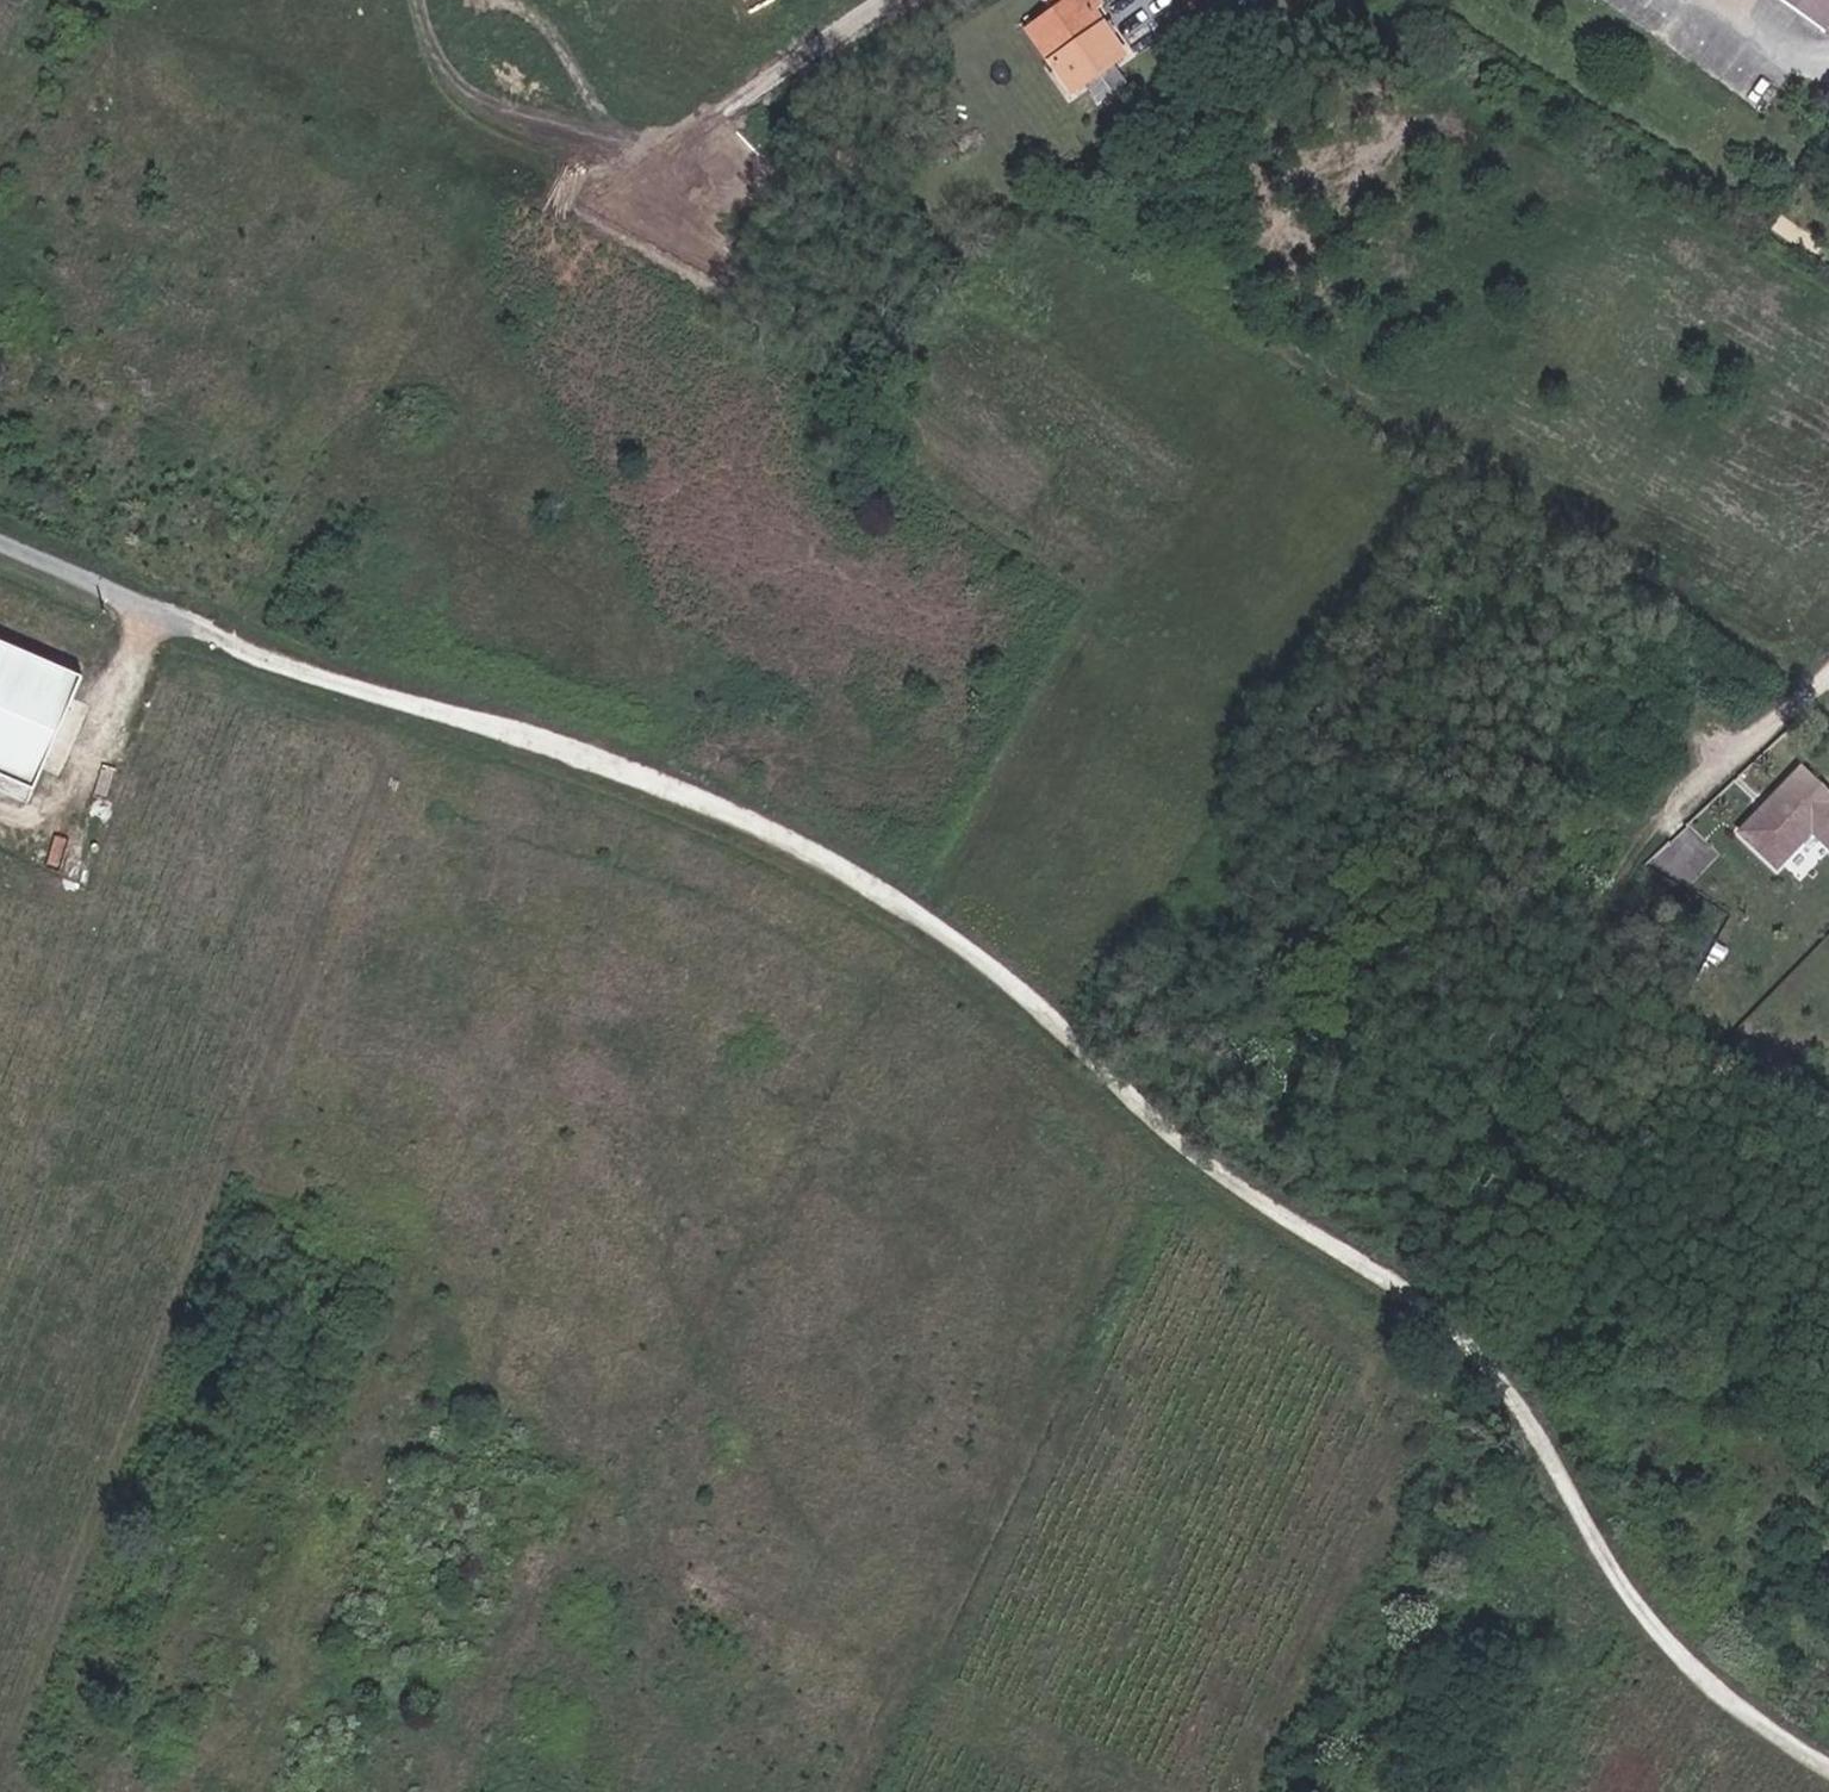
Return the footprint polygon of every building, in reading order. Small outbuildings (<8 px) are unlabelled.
[(1059,8),(1027,30),(1071,93),(1126,55),(1087,0),(1053,0),(1059,8)] [(1826,31),(1828,27),(1828,0),(1782,0),(1826,31)] [(786,173),(800,179),(806,164),(795,154),(786,173)] [(111,633),(0,593),(0,725),(69,750),(111,633)] [(1740,831),(1776,866),(1812,830),(1828,847),(1828,795),(1802,768),(1740,831)]
